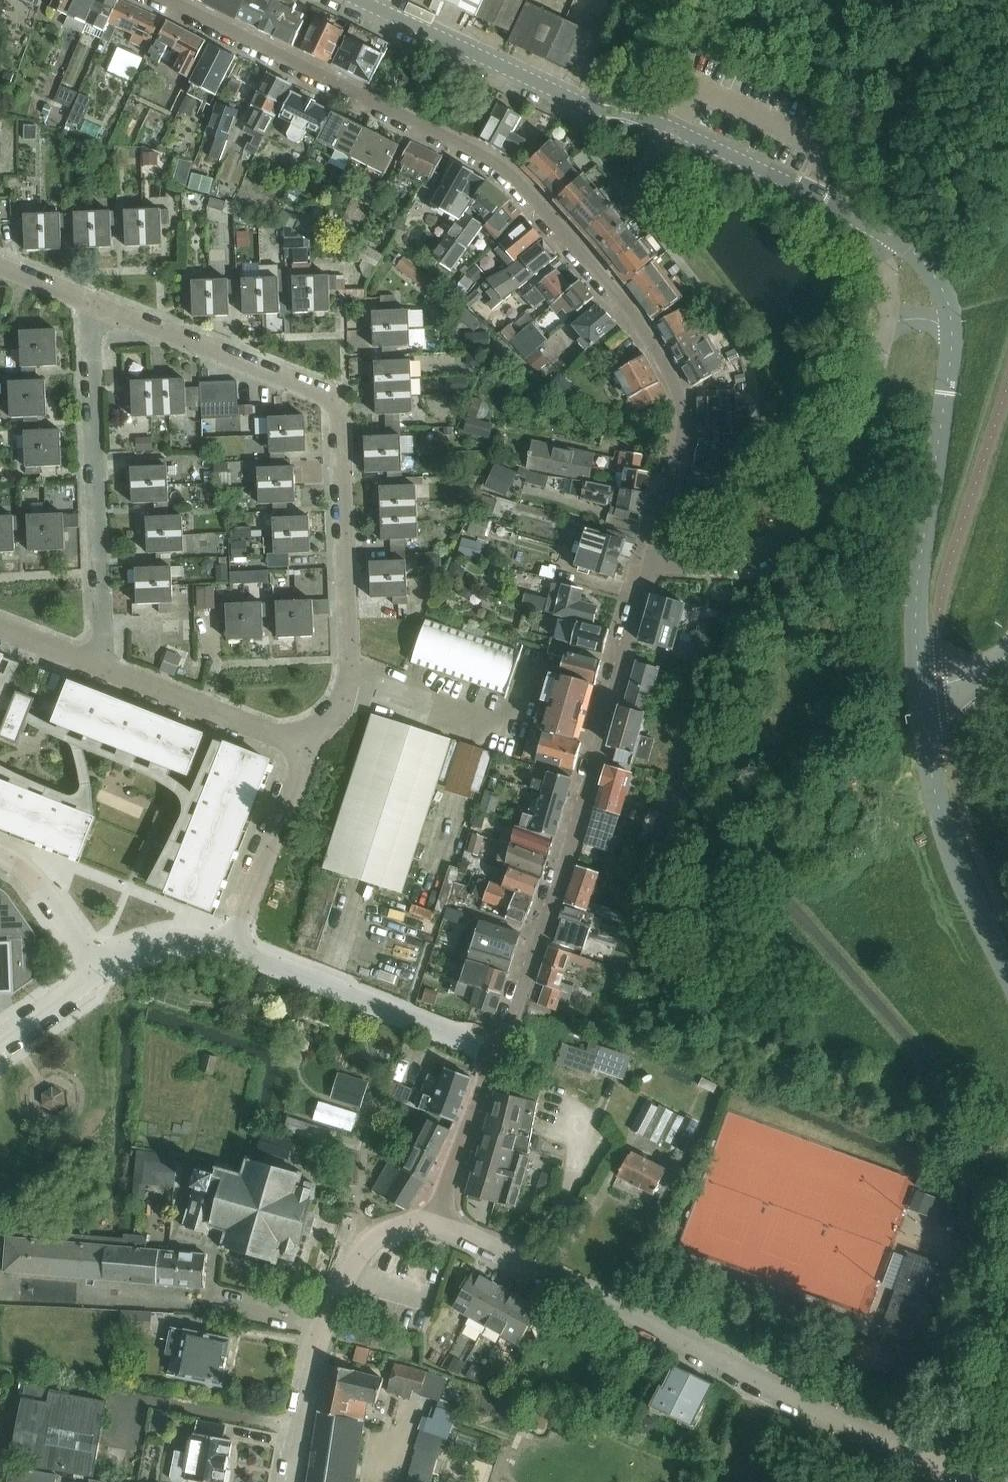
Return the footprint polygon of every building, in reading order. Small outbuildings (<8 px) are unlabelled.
[(77,0),(55,0),(51,9),(70,17),(77,0)] [(98,0),(77,0),(70,17),(66,26),(83,34),(85,32),(87,25),(98,0)] [(120,0),(98,0),(87,25),(85,32),(103,40),(120,0)] [(125,31),(136,7),(120,0),(103,40),(111,43),(118,27),(125,31)] [(298,6),(286,0),(209,0),(207,5),(293,47),(305,23),(292,16),(298,6)] [(441,1),(477,17),(485,0),(442,0),(441,1)] [(528,3),(529,0),(485,0),(477,17),(514,34),(528,3)] [(548,61),(566,21),(528,3),(514,34),(510,43),(548,61)] [(137,45),(150,14),(136,7),(125,31),(134,35),(131,42),(137,45)] [(152,43),(163,20),(150,14),(137,45),(142,47),(145,40),(152,43)] [(329,64),(343,36),(344,33),(317,20),(302,51),(329,64)] [(586,79),(605,39),(566,21),(548,61),(586,79)] [(188,78),(206,42),(168,23),(155,48),(154,47),(151,54),(154,56),(152,60),(160,64),(169,47),(184,54),(175,72),(188,78)] [(347,38),(333,67),(371,86),(389,50),(375,43),(351,31),(347,38)] [(216,96),(236,57),(212,45),(192,84),(193,85),(189,94),(196,98),(201,89),(216,96)] [(281,107),(292,85),(269,73),(258,95),(281,107)] [(10,89),(15,77),(6,74),(2,86),(10,89)] [(74,106),(79,94),(62,87),(55,102),(72,109),(74,106)] [(321,137),(333,113),(316,105),(317,104),(310,101),(309,102),(293,93),(281,118),(294,124),(288,135),(290,141),(298,145),(303,143),(308,132),(321,137)] [(274,121),(281,107),(258,95),(252,108),(274,121)] [(81,96),(75,111),(86,115),(92,101),(81,96)] [(221,162),(238,112),(219,105),(209,133),(218,136),(210,158),(221,162)] [(514,134),(522,119),(500,106),(480,141),(516,161),(527,142),(514,134)] [(256,156),(274,121),(252,108),(250,112),(254,114),(244,133),(255,138),(252,145),(249,143),(245,150),(256,156)] [(336,150),(350,121),(334,112),(333,113),(321,137),(315,149),(332,157),(336,150)] [(352,158),(367,129),(350,121),(336,150),(352,158)] [(37,141),(38,126),(25,126),(25,141),(37,141)] [(369,167),(384,137),(367,129),(352,158),(369,167)] [(386,175),(400,146),(384,137),(369,167),(386,175)] [(542,187),(571,159),(553,142),(524,169),(542,187)] [(436,172),(443,158),(411,143),(401,163),(405,165),(399,176),(432,192),(441,174),(436,172)] [(144,154),(144,167),(158,167),(158,153),(144,154)] [(556,203),(586,176),(571,159),(542,187),(556,203)] [(180,160),(173,183),(182,186),(187,187),(193,164),(180,160)] [(475,201),(488,182),(456,164),(433,205),(460,220),(460,221),(466,213),(475,201)] [(346,197),(358,173),(347,167),(335,191),(346,197)] [(210,195),(215,180),(194,174),(190,189),(210,195)] [(571,219),(601,193),(586,176),(556,203),(571,219)] [(523,214),(503,192),(488,182),(475,201),(487,210),(482,216),(499,236),(523,214)] [(220,185),(217,199),(233,202),(236,188),(220,185)] [(585,235),(615,209),(601,193),(571,219),(585,235)] [(235,207),(226,204),(212,199),(209,207),(235,216),(236,213),(235,207)] [(113,248),(112,226),(120,226),(119,204),(111,204),(111,212),(94,213),(96,249),(113,248)] [(146,247),(145,211),(127,212),(126,204),(119,204),(120,226),(126,226),(127,248),(146,247)] [(599,251),(629,224),(615,209),(585,235),(599,251)] [(163,246),(162,224),(170,224),(169,210),(145,211),(146,247),(163,246)] [(293,230),(297,223),(299,219),(284,211),(278,221),(293,230)] [(312,238),(321,219),(307,212),(297,231),(312,238)] [(94,213),(68,214),(69,228),(76,228),(77,250),(96,249),(94,213)] [(248,213),(236,213),(236,222),(248,222),(248,213)] [(468,250),(485,226),(466,213),(460,221),(460,220),(448,237),(468,250)] [(68,214),(44,215),(45,251),(63,250),(62,228),(69,228),(68,214)] [(45,251),(44,215),(18,216),(19,230),(26,230),(27,252),(45,251)] [(517,262),(543,239),(529,222),(502,245),(517,262)] [(612,267),(643,241),(629,224),(599,251),(612,267)] [(285,228),(285,249),(286,249),(294,249),(295,263),(309,263),(308,248),(311,248),(310,240),(285,228)] [(251,233),(238,233),(238,246),(251,246),(251,233)] [(453,271),(468,250),(448,237),(433,258),(426,269),(431,273),(439,262),(453,271)] [(519,290),(558,257),(545,240),(508,271),(505,273),(519,290)] [(626,285),(657,258),(643,241),(612,267),(626,285)] [(384,255),(363,244),(356,255),(377,267),(384,255)] [(405,259),(397,268),(423,289),(431,279),(405,259)] [(640,303),(670,281),(656,261),(626,285),(640,303)] [(238,265),(238,276),(261,276),(261,265),(238,265)] [(313,313),(312,277),(294,278),(294,270),(287,271),(287,292),(294,292),(295,314),(313,313)] [(281,314),(280,293),(287,292),(287,271),(279,271),(279,279),(262,279),(263,315),(281,314)] [(554,304),(572,288),(557,271),(525,298),(535,310),(549,298),(554,304)] [(213,317),(212,281),(210,281),(210,273),(193,274),(193,282),(186,282),(186,296),(194,296),(195,318),(213,317)] [(519,290),(505,273),(489,280),(490,281),(483,286),(494,300),(488,304),(494,311),(519,290)] [(330,291),(338,290),(345,290),(345,276),(312,277),(313,313),(331,312),(330,291)] [(263,315),(262,279),(237,280),(237,294),(244,294),(245,316),(263,315)] [(231,316),(230,295),(237,294),(237,280),(212,281),(213,317),(231,316)] [(595,298),(581,281),(572,288),(554,304),(550,308),(557,316),(563,310),(571,319),(595,298)] [(654,321),(684,299),(670,281),(640,303),(654,321)] [(460,283),(452,294),(461,300),(469,289),(460,283)] [(471,309),(483,299),(477,292),(465,302),(471,309)] [(449,320),(460,308),(447,297),(437,310),(449,320)] [(410,330),(410,311),(396,312),(396,304),(382,305),(382,312),(374,312),(375,332),(410,330)] [(602,338),(617,327),(599,306),(574,327),(584,338),(579,342),(587,351),(602,338)] [(709,338),(695,314),(693,315),(687,307),(675,314),(687,335),(694,346),(709,338)] [(465,309),(458,315),(468,326),(475,319),(465,309)] [(687,335),(675,314),(656,325),(669,346),(687,335)] [(58,349),(57,330),(35,331),(35,324),(21,325),(22,350),(58,349)] [(518,335),(510,326),(503,333),(511,342),(518,335)] [(613,351),(629,338),(618,326),(617,327),(602,338),(613,351)] [(411,347),(410,330),(375,332),(375,348),(377,348),(377,356),(398,355),(397,348),(411,347)] [(699,356),(694,346),(687,335),(669,346),(682,367),(699,356)] [(722,359),(709,338),(694,346),(699,356),(712,377),(721,372),(719,367),(722,365),(720,361),(722,359)] [(58,366),(58,349),(22,350),(23,375),(37,375),(37,367),(58,366)] [(510,376),(513,354),(494,351),(491,373),(510,376)] [(546,364),(537,353),(529,360),(538,371),(546,364)] [(412,380),(412,361),(398,362),(398,355),(377,356),(377,363),(376,363),(376,381),(412,380)] [(657,378),(645,356),(617,373),(627,393),(657,378)] [(712,377),(699,356),(682,367),(694,388),(712,377)] [(47,400),(46,381),(37,381),(37,375),(23,375),(23,382),(10,383),(11,401),(47,400)] [(561,375),(552,384),(558,390),(567,381),(561,375)] [(668,398),(657,378),(627,393),(638,413),(668,398)] [(468,379),(447,380),(447,394),(469,393),(468,379)] [(195,409),(194,389),(186,389),(186,380),(168,381),(169,417),(187,416),(187,409),(195,409)] [(413,398),(412,380),(376,381),(377,399),(413,398)] [(169,417),(168,381),(150,382),(152,418),(169,417)] [(152,418),(150,382),(133,382),(133,391),(126,392),(126,405),(134,405),(134,418),(152,418)] [(226,408),(225,382),(213,383),(214,408),(226,408)] [(238,407),(238,382),(225,382),(226,408),(238,407)] [(214,408),(213,383),(201,383),(201,388),(194,389),(195,409),(214,408)] [(736,413),(735,388),(718,388),(718,393),(698,393),(699,414),(736,413)] [(414,414),(413,398),(377,399),(378,416),(387,416),(387,429),(401,429),(401,415),(414,414)] [(47,417),(47,400),(11,401),(12,419),(25,418),(25,426),(39,426),(39,417),(47,417)] [(476,421),(483,403),(475,400),(468,418),(476,421)] [(307,436),(306,417),(284,418),(284,410),(270,411),(271,437),(307,436)] [(737,430),(736,413),(699,414),(699,431),(737,430)] [(490,442),(494,426),(468,420),(464,435),(490,442)] [(62,450),(61,431),(39,432),(39,426),(25,426),(26,451),(62,450)] [(402,454),(401,429),(387,429),(388,437),(366,438),(367,455),(402,454)] [(729,456),(732,439),(737,439),(737,430),(699,431),(700,442),(694,465),(717,469),(719,454),(729,456)] [(307,453),(307,436),(271,437),(272,461),(286,461),(286,454),(307,453)] [(152,439),(136,440),(136,452),(152,451),(152,439)] [(590,482),(596,455),(534,442),(528,469),(590,482)] [(63,467),(62,450),(26,451),(27,476),(41,475),(41,468),(63,467)] [(648,495),(651,473),(641,472),(644,455),(629,453),(629,454),(621,452),(617,473),(625,474),(622,489),(648,495)] [(403,480),(402,454),(367,455),(367,474),(389,473),(390,481),(403,480)] [(169,486),(168,460),(154,460),(154,468),(132,469),(133,487),(169,486)] [(296,487),(295,468),(286,468),(286,461),(272,461),(272,469),(259,469),(260,488),(296,487)] [(228,464),(215,465),(216,487),(233,486),(232,473),(229,473),(228,464)] [(496,466),(487,487),(507,496),(517,476),(496,466)] [(519,467),(518,474),(528,477),(526,484),(547,489),(550,477),(519,467)] [(418,504),(417,486),(424,486),(424,479),(403,480),(390,481),(390,487),(381,488),(382,506),(418,504)] [(689,479),(685,497),(695,499),(699,481),(689,479)] [(583,499),(613,508),(611,515),(617,517),(619,509),(622,489),(575,481),(572,495),(583,497),(583,499)] [(170,511),(169,486),(133,487),(134,505),(156,504),(156,511),(170,511)] [(296,504),(296,487),(260,488),(261,505),(274,505),(274,512),(288,511),(288,504),(296,504)] [(644,517),(648,495),(622,489),(619,509),(617,517),(629,520),(631,513),(644,517)] [(484,516),(491,500),(481,496),(475,513),(484,516)] [(418,522),(418,504),(382,506),(383,524),(418,522)] [(184,535),(183,517),(170,517),(170,511),(156,511),(156,518),(148,518),(148,537),(184,535)] [(311,536),(310,518),(288,518),(288,511),(274,512),(275,537),(311,536)] [(80,514),(46,516),(47,551),(66,551),(65,529),(80,528),(80,514)] [(47,551),(46,516),(21,517),(22,531),(29,530),(30,552),(47,551)] [(485,539),(491,522),(473,516),(468,533),(485,539)] [(15,531),(22,531),(21,517),(0,518),(0,554),(16,553),(15,531)] [(419,539),(418,522),(383,524),(383,541),(392,541),(392,548),(406,548),(406,540),(419,539)] [(252,537),(252,527),(236,528),(236,538),(252,537)] [(621,560),(626,542),(625,542),(626,537),(609,531),(608,535),(587,529),(582,549),(621,560)] [(185,553),(184,535),(148,537),(149,554),(158,554),(158,561),(172,561),(172,553),(185,553)] [(276,549),(269,549),(270,563),(290,562),(290,554),(312,553),(311,536),(275,537),(276,549)] [(247,542),(232,543),(232,560),(248,559),(247,542)] [(476,559),(478,550),(464,545),(461,555),(476,559)] [(621,560),(582,549),(576,567),(581,569),(580,573),(590,576),(591,572),(615,579),(621,560)] [(440,553),(417,554),(417,567),(441,566),(440,553)] [(408,580),(406,555),(393,555),(393,562),(371,563),(372,581),(408,580)] [(173,586),(172,561),(158,561),(158,568),(137,569),(137,587),(173,586)] [(207,561),(203,565),(204,569),(207,572),(212,572),(215,569),(215,564),(212,561),(207,561)] [(221,567),(218,567),(218,582),(229,581),(228,566),(227,567),(221,567)] [(233,582),(270,582),(270,570),(233,571),(233,582)] [(409,605),(408,580),(372,581),(373,599),(394,598),(395,605),(409,605)] [(594,626),(598,608),(588,605),(590,600),(581,598),(583,591),(554,584),(550,600),(536,597),(533,610),(579,621),(594,626)] [(174,613),(173,586),(137,587),(138,605),(160,604),(161,614),(174,613)] [(199,608),(217,608),(217,586),(199,586),(199,608)] [(679,628),(685,605),(653,596),(646,619),(679,628)] [(315,637),(314,616),(321,615),(321,601),(295,602),(297,638),(315,637)] [(297,638),(295,602),(270,603),(270,617),(278,617),(279,639),(297,638)] [(265,639),(264,618),(270,617),(270,603),(245,604),(247,640),(265,639)] [(247,640),(245,604),(220,605),(221,619),(228,619),(229,641),(247,640)] [(673,651),(679,628),(646,619),(640,642),(673,651)] [(709,636),(712,622),(700,619),(697,633),(709,636)] [(507,695),(522,654),(462,633),(464,624),(452,621),(450,629),(427,621),(416,654),(411,652),(408,660),(413,662),(413,663),(507,695)] [(604,654),(610,631),(594,626),(579,621),(572,646),(604,654)] [(596,686),(602,662),(567,653),(568,649),(551,644),(548,655),(565,659),(560,677),(591,685),(596,686)] [(700,666),(704,653),(692,649),(689,663),(700,666)] [(168,653),(160,671),(176,677),(183,659),(168,653)] [(648,740),(668,672),(638,663),(625,709),(622,708),(613,739),(616,740),(614,749),(618,750),(615,762),(632,767),(635,758),(649,762),(655,741),(648,740)] [(575,740),(587,699),(591,685),(560,677),(551,675),(537,724),(540,725),(539,730),(575,740)] [(69,683),(68,686),(53,724),(190,777),(205,737),(69,683)] [(29,718),(32,713),(36,701),(19,694),(13,710),(2,738),(19,744),(29,718)] [(403,894),(452,740),(374,715),(325,870),(403,894)] [(575,771),(582,744),(545,734),(538,761),(575,771)] [(212,910),(258,793),(270,763),(225,745),(167,892),(212,910)] [(622,812),(633,775),(607,768),(596,805),(622,812)] [(566,800),(573,779),(550,772),(546,783),(535,780),(532,789),(544,793),(566,800)] [(0,780),(0,827),(81,858),(97,818),(0,780)] [(495,813),(500,794),(488,791),(483,810),(495,813)] [(559,824),(566,800),(544,793),(536,818),(559,824)] [(622,812),(596,805),(584,845),(614,854),(618,841),(613,840),(622,812)] [(555,839),(559,824),(536,818),(525,814),(520,828),(555,839)] [(482,830),(485,818),(477,816),(474,828),(482,830)] [(549,858),(555,839),(520,828),(517,827),(512,847),(549,858)] [(479,856),(484,839),(474,836),(469,853),(479,856)] [(503,845),(499,862),(508,865),(512,867),(544,877),(549,858),(512,847),(503,845)] [(590,902),(600,874),(578,866),(565,905),(599,916),(602,906),(590,902)] [(535,901),(544,877),(512,867),(503,888),(515,893),(535,901)] [(318,952),(342,880),(322,874),(299,942),(318,952)] [(510,911),(515,893),(503,888),(480,880),(473,897),(510,911)] [(1,989),(2,989),(3,988),(4,987),(4,986),(4,985),(5,984),(5,983),(13,983),(13,995),(12,996),(13,997),(39,979),(40,977),(41,976),(42,974),(42,973),(42,971),(41,943),(38,943),(38,938),(37,936),(36,934),(8,895),(7,893),(5,892),(3,890),(1,889),(0,889),(0,990),(1,989)] [(525,926),(535,901),(515,893),(510,911),(507,920),(525,926)] [(584,952),(595,916),(564,906),(558,925),(561,926),(556,943),(584,952)] [(622,924),(625,917),(602,909),(599,917),(622,924)] [(603,919),(597,917),(595,925),(601,927),(603,919)] [(622,925),(604,919),(600,931),(617,936),(618,937),(622,925)] [(509,975),(521,935),(481,923),(469,962),(509,975)] [(600,931),(597,942),(614,948),(618,937),(617,936),(600,931)] [(565,972),(572,954),(551,947),(545,966),(565,972)] [(443,955),(433,952),(431,961),(440,963),(443,955)] [(502,996),(509,975),(469,962),(462,983),(502,996)] [(566,1014),(574,988),(562,984),(565,972),(545,966),(538,984),(546,987),(540,1005),(566,1014)] [(496,1015),(502,996),(462,983),(461,982),(457,995),(475,1000),(473,1008),(496,1015)] [(590,985),(588,993),(595,995),(598,987),(590,985)] [(440,995),(427,990),(422,1004),(436,1008),(440,995)] [(574,1022),(569,1037),(578,1040),(583,1025),(574,1022)] [(624,1079),(630,1058),(591,1045),(588,1053),(565,1045),(559,1065),(592,1076),(594,1070),(624,1079)] [(214,1076),(219,1058),(204,1055),(200,1073),(214,1076)] [(416,1110),(422,1095),(403,1087),(409,1070),(398,1066),(386,1096),(394,1099),(393,1101),(416,1110)] [(438,1095),(436,1100),(425,1096),(420,1110),(431,1114),(456,1123),(472,1079),(447,1069),(443,1080),(429,1075),(425,1089),(431,1091),(430,1093),(438,1095)] [(362,1107),(370,1081),(340,1072),(332,1098),(362,1107)] [(528,1157),(543,1086),(543,1085),(502,1075),(467,1195),(516,1208),(531,1157),(528,1157)] [(714,1093),(717,1087),(703,1080),(700,1086),(714,1093)] [(65,1106),(64,1094),(53,1089),(43,1095),(44,1107),(55,1112),(65,1106)] [(686,1119),(660,1106),(659,1108),(648,1102),(633,1131),(658,1145),(661,1139),(684,1152),(699,1124),(687,1117),(686,1119)] [(352,1134),(358,1117),(320,1104),(314,1121),(352,1134)] [(332,1132),(289,1118),(285,1131),(328,1144),(332,1132)] [(439,1157),(451,1132),(430,1121),(417,1145),(439,1157)] [(264,1134),(259,1152),(288,1161),(294,1143),(294,1142),(264,1134)] [(537,1140),(534,1151),(541,1153),(544,1143),(537,1140)] [(426,1182),(439,1157),(417,1145),(405,1169),(426,1182)] [(138,1152),(132,1202),(144,1203),(146,1187),(151,1188),(153,1171),(177,1174),(179,1157),(138,1152)] [(655,1195),(668,1170),(632,1152),(619,1177),(655,1195)] [(407,1211),(426,1182),(405,1169),(391,1162),(379,1155),(371,1170),(383,1176),(374,1193),(407,1211)] [(309,1217),(317,1187),(300,1182),(302,1177),(304,1178),(305,1176),(302,1175),(303,1173),(301,1173),(301,1175),(251,1161),(251,1158),(250,1158),(249,1160),(247,1159),(246,1161),(249,1162),(246,1172),(219,1164),(216,1175),(202,1171),(200,1166),(197,1168),(200,1172),(196,1185),(192,1188),(193,1190),(196,1188),(185,1228),(210,1235),(211,1232),(227,1236),(224,1247),(222,1246),(222,1248),(224,1248),(223,1250),(225,1251),(226,1249),(276,1263),(275,1265),(277,1266),(277,1263),(279,1264),(280,1262),(278,1262),(279,1257),(296,1261),(304,1232),(308,1233),(313,1218),(309,1217)] [(544,1173),(539,1189),(549,1192),(554,1177),(544,1173)] [(918,1182),(916,1187),(939,1195),(940,1190),(942,1184),(928,1179),(920,1176),(918,1182)] [(935,1199),(917,1192),(912,1207),(930,1214),(935,1199)] [(939,1200),(939,1226),(951,1225),(951,1200),(939,1200)] [(165,1252),(143,1250),(144,1237),(125,1235),(125,1240),(0,1230),(0,1272),(5,1272),(5,1273),(161,1286),(165,1252)] [(204,1289),(207,1256),(165,1252),(161,1286),(204,1289)] [(906,1353),(938,1263),(910,1253),(877,1342),(906,1353)] [(471,1318),(491,1282),(482,1276),(481,1278),(473,1274),(470,1279),(468,1278),(462,1289),(464,1290),(454,1309),(471,1318)] [(487,1327),(506,1293),(500,1289),(501,1287),(491,1282),(471,1318),(487,1327)] [(503,1336),(523,1299),(514,1294),(513,1296),(506,1293),(487,1327),(503,1336)] [(533,1329),(539,1318),(536,1316),(539,1311),(532,1307),(533,1305),(523,1299),(503,1336),(520,1345),(530,1327),(533,1329)] [(152,1334),(153,1315),(125,1314),(124,1333),(152,1334)] [(223,1387),(232,1341),(172,1328),(167,1355),(181,1358),(177,1378),(223,1387)] [(377,1404),(385,1380),(356,1373),(356,1371),(329,1366),(320,1413),(365,1421),(368,1401),(377,1404)] [(440,1401),(446,1381),(396,1366),(387,1396),(411,1402),(413,1395),(440,1401)] [(698,1404),(708,1383),(699,1378),(699,1377),(687,1371),(686,1372),(674,1366),(664,1387),(661,1386),(650,1407),(693,1428),(704,1407),(698,1404)] [(94,1477),(107,1402),(70,1396),(70,1394),(52,1391),(52,1390),(26,1386),(12,1463),(94,1477)] [(447,1438),(456,1415),(439,1408),(438,1410),(433,1408),(429,1419),(424,1417),(419,1430),(421,1431),(431,1434),(447,1438)] [(357,1469),(365,1421),(320,1413),(312,1461),(357,1469)] [(233,1441),(225,1440),(227,1427),(198,1422),(192,1455),(176,1452),(171,1478),(174,1481),(186,1481),(188,1481),(194,1481),(226,1481),(233,1441)] [(440,1454),(441,1455),(447,1438),(431,1434),(421,1431),(416,1447),(421,1449),(412,1480),(422,1481),(431,1481),(440,1454)] [(357,1469),(312,1461),(309,1481),(355,1481),(357,1469)] [(58,1476),(11,1467),(9,1481),(57,1481),(58,1476)]
